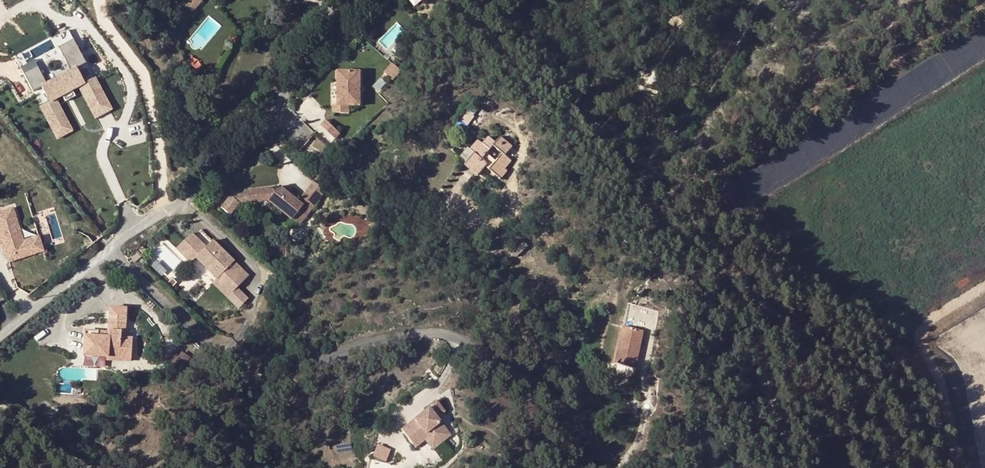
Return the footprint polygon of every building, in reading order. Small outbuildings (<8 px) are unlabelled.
[(183,7),(189,13),(199,2),(197,0),(189,0),(185,5),(183,7)] [(93,118),(109,111),(71,27),(51,36),(67,69),(43,80),(33,58),(19,64),(37,103),(39,103),(56,139),(73,131),(57,96),(79,86),(93,118)] [(382,72),(392,80),(401,71),(392,63),(382,72)] [(332,105),(332,113),(348,113),(348,106),(360,106),(360,72),(337,72),(337,105),(332,105)] [(473,116),(466,123),(472,128),(478,121),(473,116)] [(324,121),(318,126),(328,136),(333,130),(324,121)] [(333,130),(328,136),(333,140),(338,134),(333,130)] [(507,160),(502,156),(509,148),(496,137),(491,143),(484,137),(478,145),(473,141),(465,151),(469,154),(462,163),(475,173),(481,167),(493,177),(501,168),(507,160)] [(501,168),(493,177),(496,179),(503,170),(501,168)] [(313,181),(305,191),(318,202),(326,192),(313,181)] [(279,186),(245,190),(247,204),(267,201),(291,220),(299,211),(307,216),(318,202),(305,191),(297,201),(279,186)] [(6,262),(44,251),(39,233),(23,237),(14,205),(0,209),(0,241),(6,262)] [(299,211),(291,220),(299,226),(307,216),(299,211)] [(175,249),(189,263),(195,258),(217,279),(221,275),(235,289),(248,276),(212,240),(206,247),(192,233),(175,249)] [(523,247),(517,241),(505,254),(511,259),(523,247)] [(136,251),(129,258),(134,263),(141,257),(136,251)] [(217,279),(212,284),(227,298),(235,289),(221,275),(217,279)] [(627,304),(622,327),(644,331),(649,309),(627,304)] [(108,332),(84,331),(83,356),(107,357),(107,352),(131,354),(132,339),(121,338),(121,333),(126,333),(126,308),(109,308),(108,332)] [(622,327),(614,363),(636,368),(644,331),(622,327)] [(268,337),(260,342),(266,350),(273,344),(268,337)] [(175,370),(189,364),(182,349),(168,356),(175,370)] [(131,354),(107,352),(107,357),(107,361),(131,362),(131,354)] [(619,404),(613,398),(595,415),(600,421),(619,404)] [(402,429),(416,447),(425,439),(433,449),(450,435),(428,408),(402,429)] [(385,461),(390,448),(375,443),(371,456),(385,461)]
